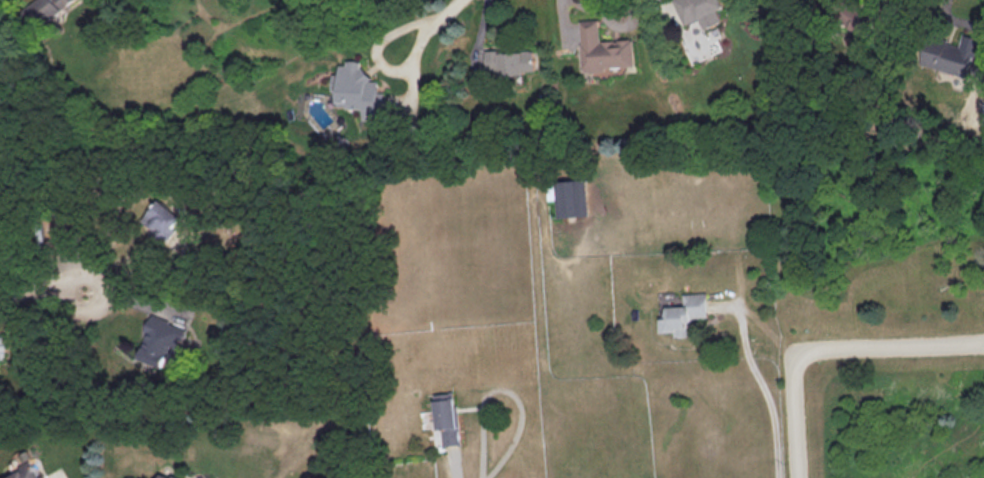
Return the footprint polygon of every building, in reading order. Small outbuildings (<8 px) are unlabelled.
[(26,8),(40,26),(74,0),(37,0),(26,8)] [(722,21),(717,9),(725,5),(723,0),(674,0),(685,24),(699,17),(705,29),(722,21)] [(635,67),(634,38),(601,39),(600,18),(581,19),(583,69),(635,67)] [(983,35),(964,31),(961,44),(926,36),(920,64),(968,75),(972,60),(977,61),(983,35)] [(486,50),(487,69),(501,69),(501,73),(536,72),(535,48),(486,50)] [(384,119),(384,91),(378,91),(378,80),(370,79),(370,68),(360,68),(361,61),(339,60),(338,73),(331,73),(331,100),(347,101),(347,107),(363,108),(362,118),(384,119)] [(560,216),(588,215),(587,179),(559,180),(560,216)] [(182,219),(159,198),(140,219),(162,240),(182,219)] [(683,292),(684,305),(666,305),(667,316),(661,316),(661,331),(674,331),(674,336),(689,335),(689,318),(708,317),(707,292),(683,292)] [(170,368),(183,325),(151,315),(146,331),(148,332),(139,358),(170,368)] [(458,443),(455,391),(433,392),(435,429),(441,428),(442,444),(458,443)] [(37,461),(1,477),(45,477),(37,461)]
